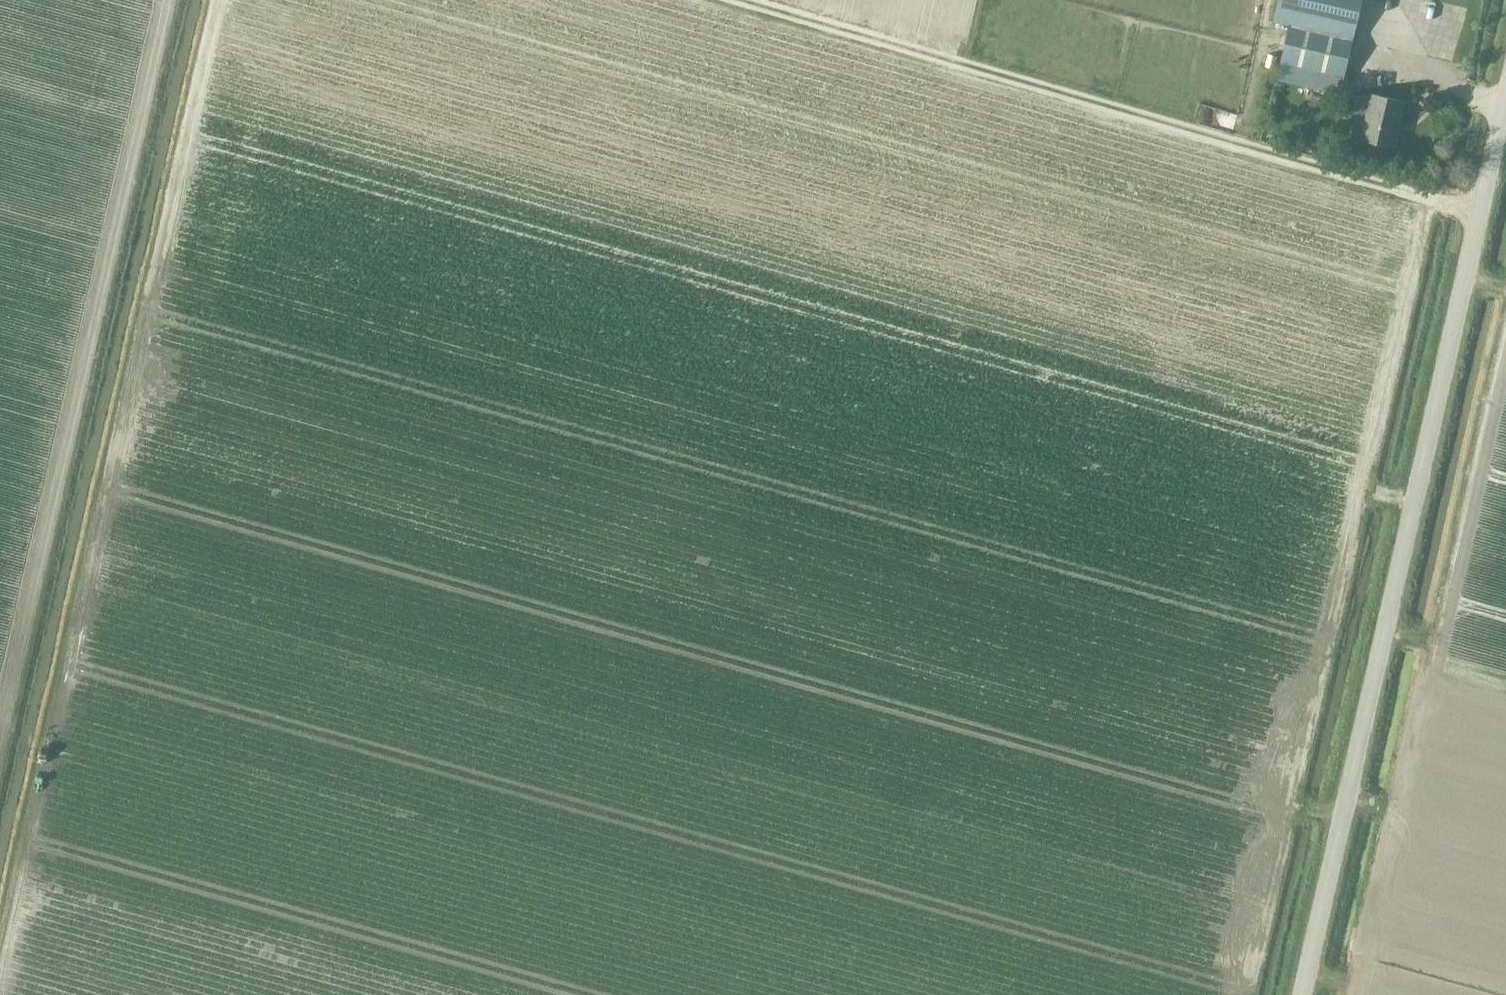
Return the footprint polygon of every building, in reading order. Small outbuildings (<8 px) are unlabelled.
[(1288,26),(1276,79),(1339,94),(1344,76),(1361,0),(1278,0),(1273,22),(1288,26)] [(1351,94),(1347,109),(1339,146),(1343,149),(1348,151),(1353,150),(1358,147),(1360,143),(1360,140),(1394,147),(1404,101),(1368,92),(1367,97),(1351,94)]
